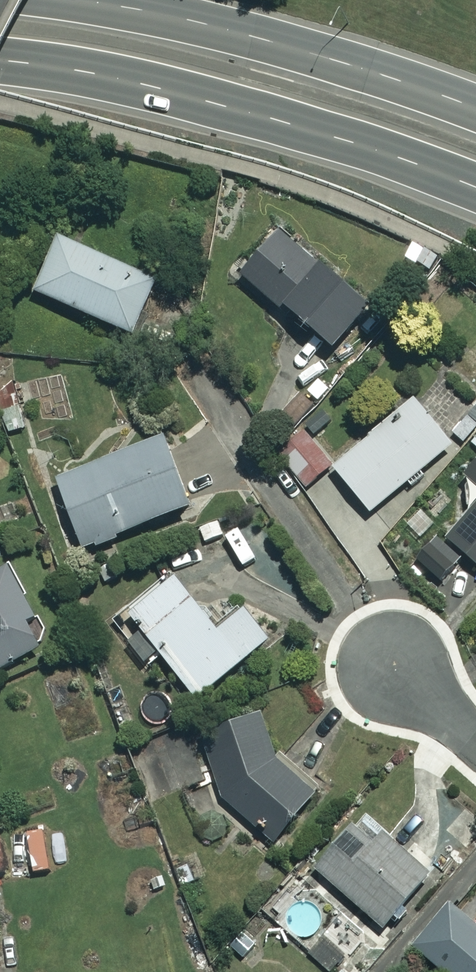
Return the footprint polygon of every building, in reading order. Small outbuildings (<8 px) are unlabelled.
[(366,301),(277,228),(239,274),(278,306),(280,304),(330,345),(366,301)] [(153,279),(57,237),(34,291),(130,332),(153,279)] [(372,512),(406,482),(411,488),(426,475),(421,469),(449,443),(410,400),(333,468),(372,512)] [(330,465),(299,428),(274,450),(305,487),(330,465)] [(187,505),(158,436),(54,479),(83,549),(187,505)] [(464,473),(475,483),(475,460),(464,473)] [(445,537),(475,565),(475,503),(445,537)] [(6,566),(0,569),(0,667),(40,645),(25,618),(33,614),(6,566)] [(214,630),(174,578),(128,613),(194,697),(268,640),(243,608),(214,630)] [(276,759),(258,712),(203,733),(221,796),(271,841),(311,794),(276,759)] [(429,873),(361,812),(313,865),(380,927),(429,873)] [(206,878),(201,859),(175,867),(181,886),(206,878)] [(448,902),(410,945),(441,971),(475,971),(475,925),(475,926),(448,902)] [(328,935),(310,951),(328,971),(329,971),(346,956),(328,935)]
